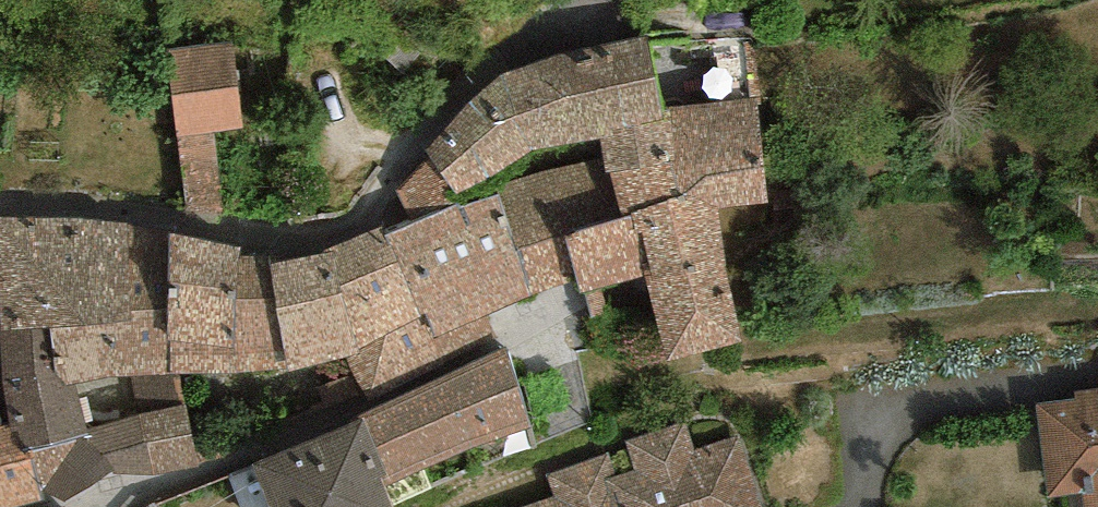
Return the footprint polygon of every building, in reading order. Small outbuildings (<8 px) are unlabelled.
[(471,104),(426,149),(432,158),(457,196),(530,152),(599,139),(664,121),(661,110),(649,41),(648,36),(567,54),(499,78),(471,104)] [(225,212),(213,131),(244,127),(232,41),(166,49),(188,216),(225,212)] [(623,219),(721,209),(768,203),(751,41),(649,41),(661,110),(664,121),(599,139),(603,160),(623,219)] [(396,193),(414,224),(460,203),(457,196),(432,158),(396,193)] [(603,160),(498,187),(531,295),(576,281),(564,234),(623,219),(603,160)] [(445,371),(500,346),(486,317),(531,295),(498,187),(460,203),(414,224),(386,236),(445,371)] [(721,209),(623,219),(564,234),(576,281),(582,292),(642,278),(670,362),(743,342),(721,209)] [(167,233),(125,224),(74,218),(0,219),(0,317),(1,331),(52,328),(130,323),(132,313),(167,309),(167,233)] [(383,229),(327,252),(292,259),(272,264),(287,370),(346,359),(368,402),(445,371),(386,236),(383,229)] [(176,375),(287,370),(272,264),(271,257),(240,258),(241,248),(167,233),(167,309),(167,342),(168,375),(176,375)] [(167,342),(167,309),(132,313),(130,323),(52,328),(57,375),(67,385),(76,383),(109,376),(132,377),(168,375),(167,342)] [(87,429),(76,383),(67,385),(57,375),(52,328),(1,331),(3,383),(8,412),(10,426),(23,453),(28,452),(90,438),(87,429)] [(531,427),(506,348),(443,378),(362,415),(364,421),(386,476),(380,479),(393,506),(431,488),(423,470),(531,427)] [(156,477),(199,466),(176,375),(168,375),(132,377),(143,412),(87,429),(90,438),(28,452),(39,491),(64,500),(112,470),(114,475),(156,477)] [(1073,391),(1074,398),(1036,403),(1049,498),(1082,494),(1084,506),(1097,506),(1097,387),(1073,391)] [(41,500),(39,491),(28,452),(23,453),(10,426),(8,412),(0,414),(0,506),(19,506),(41,500)] [(393,506),(380,479),(386,476),(364,421),(254,465),(270,506),(394,506),(393,506)] [(518,506),(764,506),(738,433),(694,449),(686,422),(624,442),(632,467),(619,471),(611,450),(545,472),(553,495),(518,506)]
